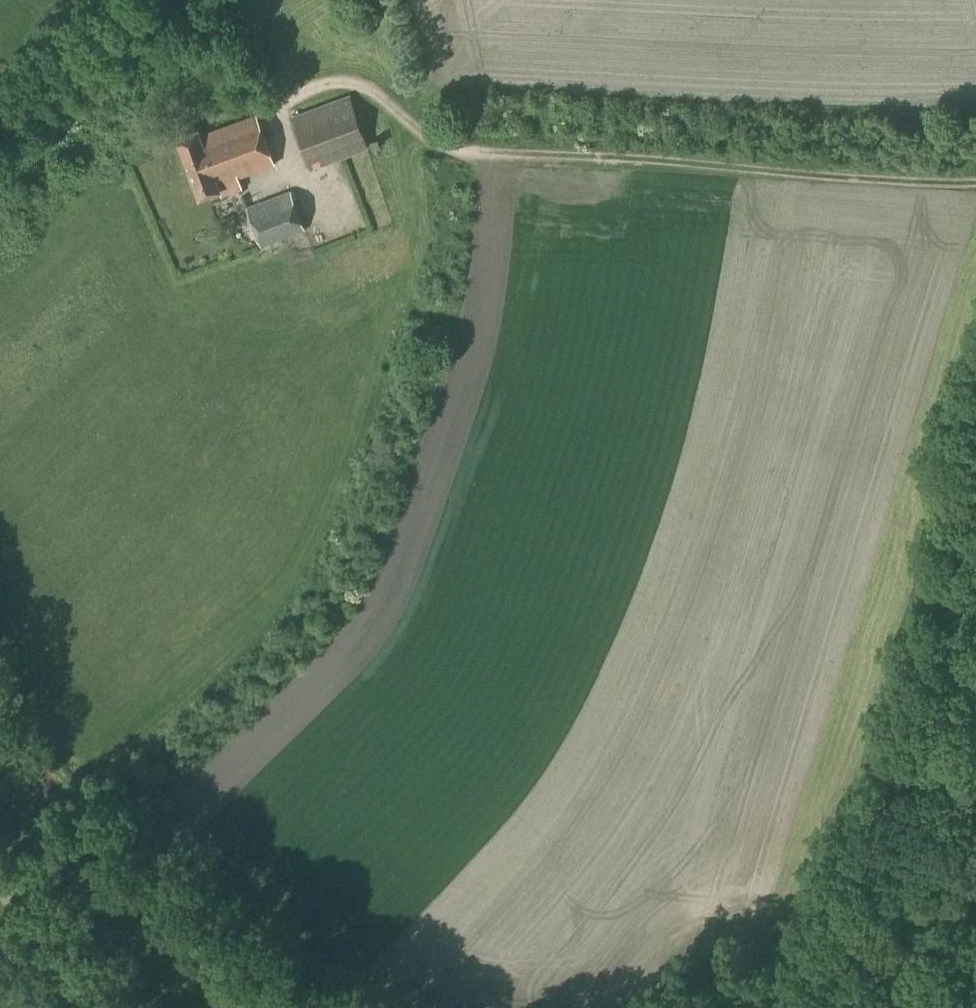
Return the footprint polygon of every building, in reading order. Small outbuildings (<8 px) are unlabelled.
[(311,169),(368,148),(349,95),(292,115),(311,169)] [(273,165),(255,116),(199,135),(197,130),(177,138),(199,198),(220,190),(218,184),(273,165)] [(261,248),(306,231),(290,191),(246,208),(261,248)] [(237,267),(221,269),(223,280),(238,278),(237,267)]
